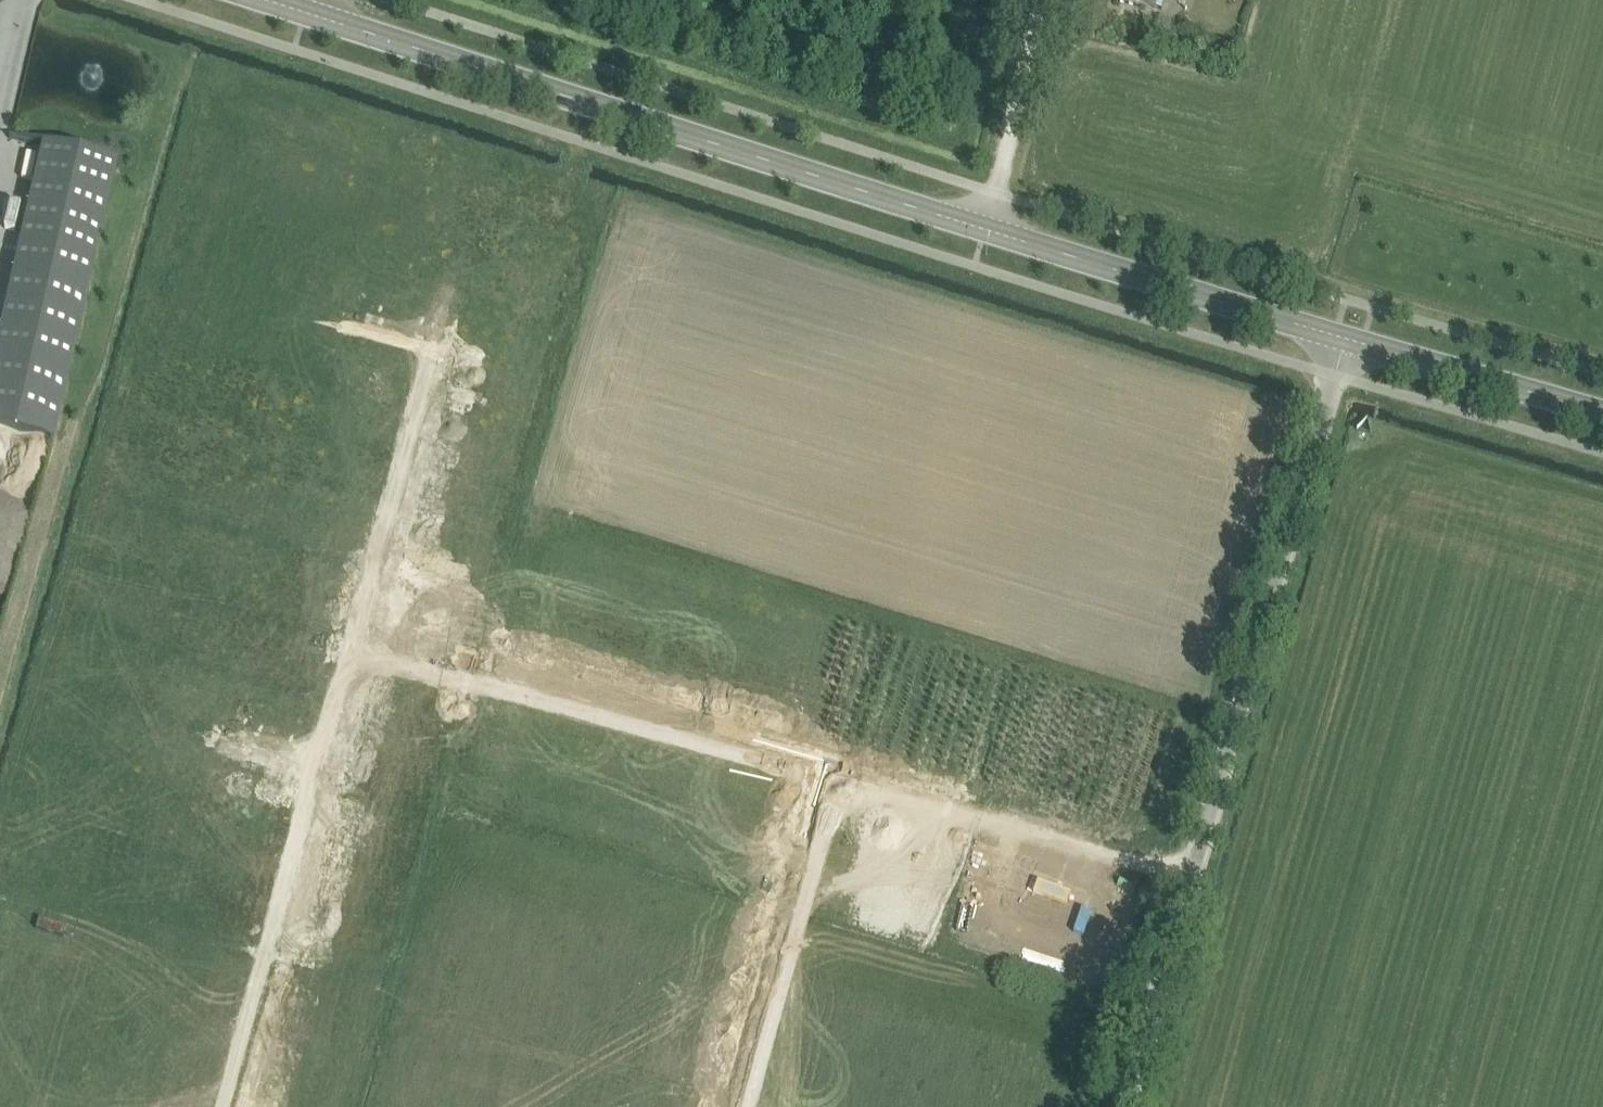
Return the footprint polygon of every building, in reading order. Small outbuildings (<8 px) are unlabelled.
[(1117,1),(1155,11),(1155,9),(1149,8),(1151,0),(1117,0),(1117,1)] [(0,337),(0,429),(55,441),(118,159),(44,142),(0,337)]
